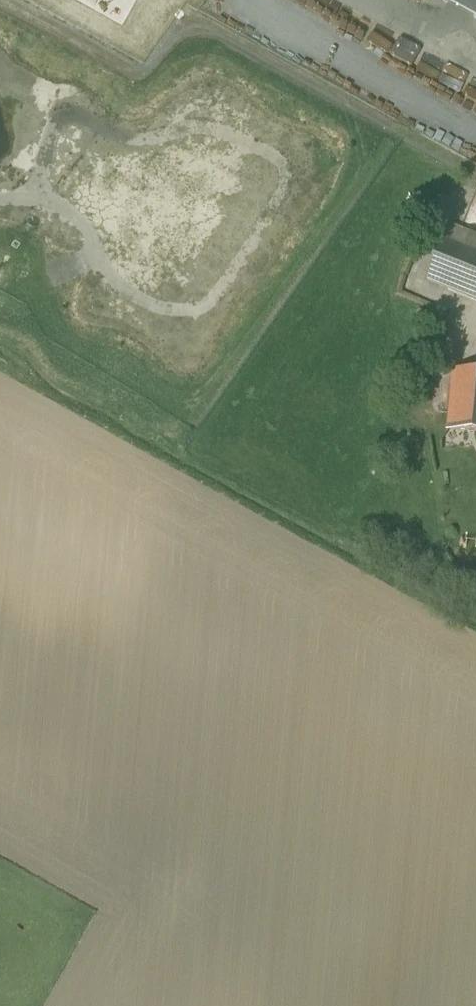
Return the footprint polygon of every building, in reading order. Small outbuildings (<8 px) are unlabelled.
[(475,20),(475,0),(440,0),(475,20)] [(450,224),(427,281),(475,300),(475,235),(450,224)] [(454,372),(449,428),(475,431),(475,374),(454,372)]
